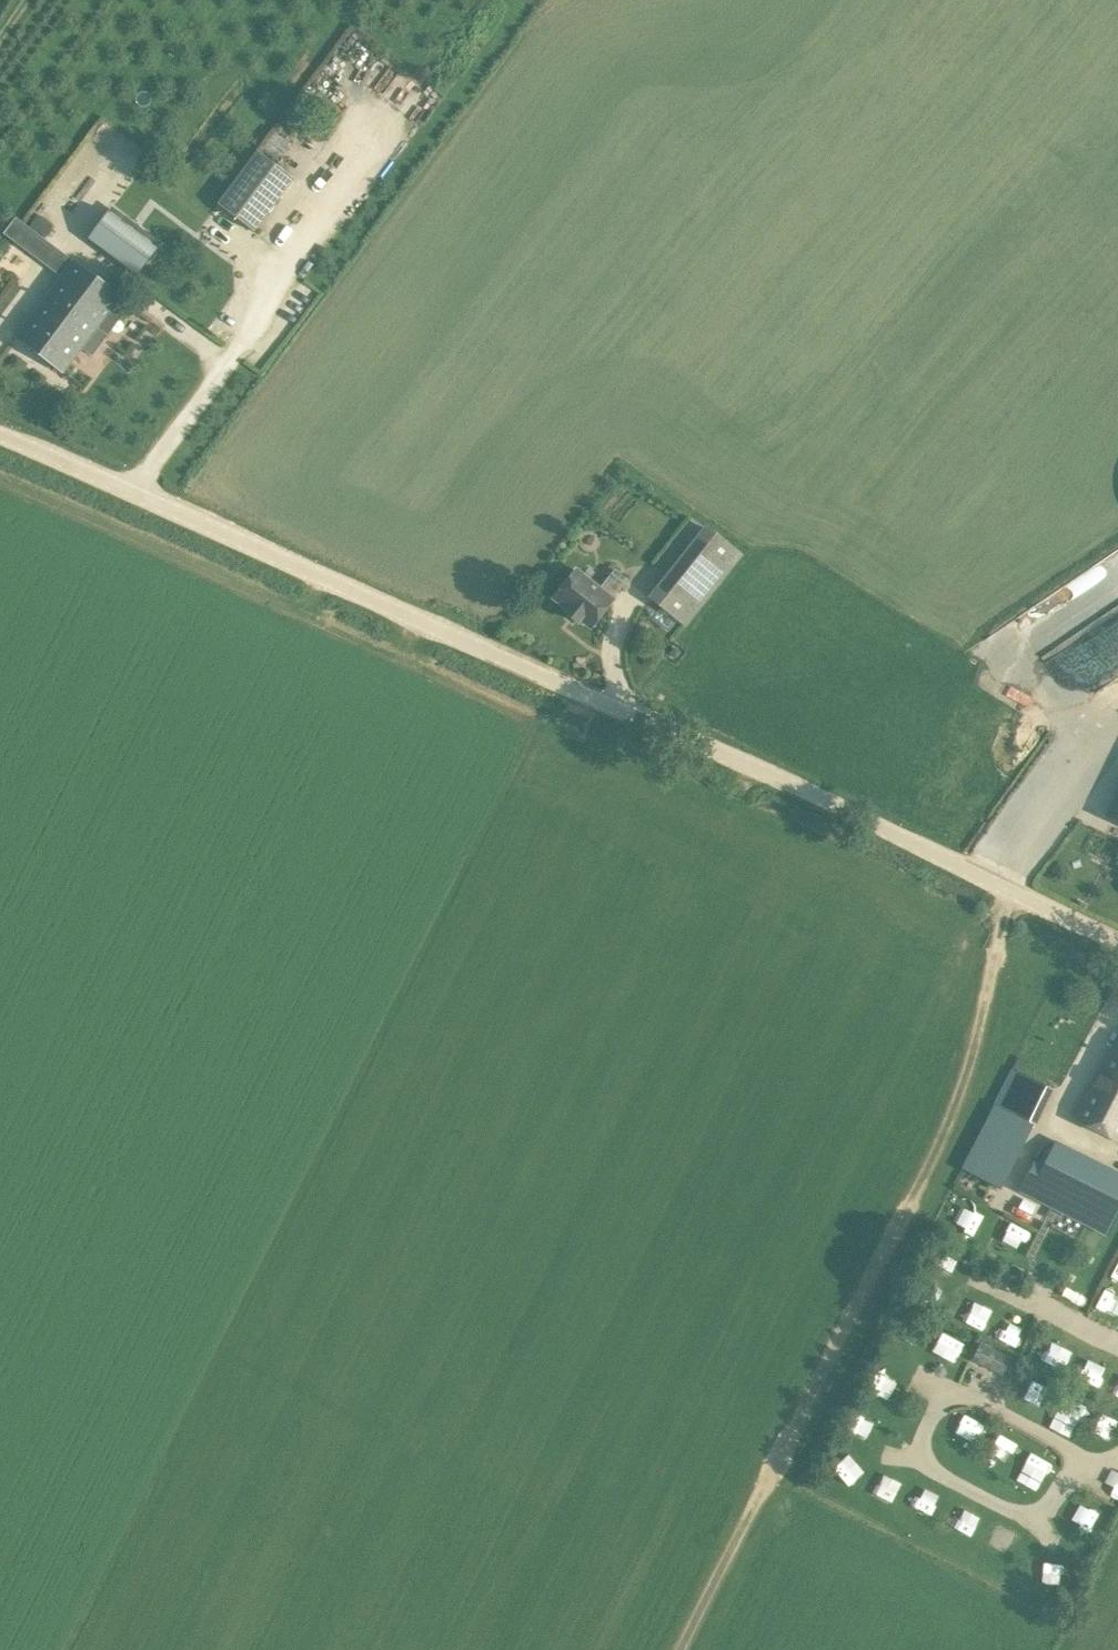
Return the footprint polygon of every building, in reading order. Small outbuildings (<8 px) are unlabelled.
[(275,160),(289,143),(275,132),(261,149),(275,160)] [(253,231),(293,178),(259,152),(218,205),(253,231)] [(140,228),(132,222),(128,227),(109,212),(88,240),(135,275),(156,247),(137,233),(140,228)] [(73,261),(15,337),(36,352),(49,335),(52,337),(55,332),(52,330),(68,308),(63,305),(88,272),(73,261)] [(49,335),(36,352),(62,372),(80,349),(81,348),(91,356),(107,336),(96,328),(120,296),(88,272),(63,305),(68,308),(52,330),(55,332),(52,337),(49,335)] [(599,589),(575,571),(553,599),(567,610),(565,613),(576,623),(579,619),(590,628),(612,600),(611,600),(627,580),(614,570),(599,589)] [(669,582),(654,601),(685,626),(700,607),(669,582)] [(680,653),(675,648),(671,654),(676,658),(680,653)] [(1106,817),(1117,823),(1117,792),(1106,817)] [(1117,1100),(1117,1041),(1103,1070),(1117,1078),(1108,1095),(1117,1100)] [(1103,1070),(1101,1069),(1075,1119),(1117,1141),(1117,1100),(1108,1095),(1117,1078),(1103,1070)] [(995,1103),(1034,1124),(1041,1111),(1001,1091),(995,1103)] [(1106,1201),(1041,1168),(1032,1164),(1019,1189),(1106,1233),(1117,1211),(1117,1178),(1106,1201)] [(964,1307),(959,1317),(982,1328),(987,1318),(964,1307)] [(980,1343),(972,1360),(997,1373),(1006,1356),(980,1343)] [(1087,1357),(1083,1377),(1103,1381),(1107,1361),(1087,1357)] [(1024,1395),(1038,1402),(1046,1385),(1032,1378),(1024,1395)] [(975,1440),(986,1423),(965,1410),(954,1428),(975,1440)] [(1030,1449),(1023,1463),(1045,1475),(1053,1460),(1030,1449)] [(881,1471),(871,1491),(891,1501),(901,1481),(881,1471)] [(921,1487),(915,1506),(933,1512),(939,1492),(921,1487)] [(1080,1501),(1067,1529),(1087,1538),(1100,1510),(1080,1501)] [(953,1526),(974,1535),(983,1515),(962,1506),(953,1526)] [(1063,1585),(1064,1564),(1040,1563),(1040,1584),(1063,1585)]
